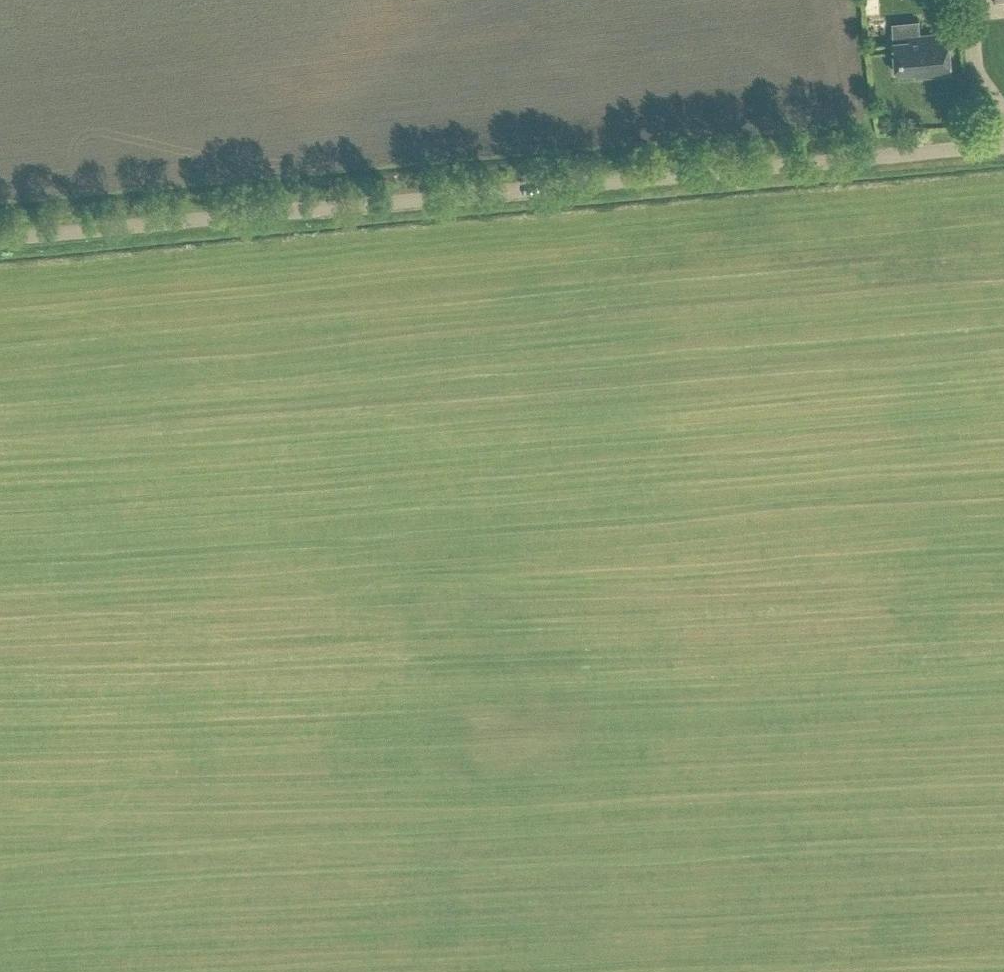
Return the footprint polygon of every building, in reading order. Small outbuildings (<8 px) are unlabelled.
[(993,52),(1003,51),(1003,0),(991,0),(993,52)] [(951,71),(948,30),(909,34),(909,38),(893,40),(896,72),(925,69),(925,73),(951,71)]
